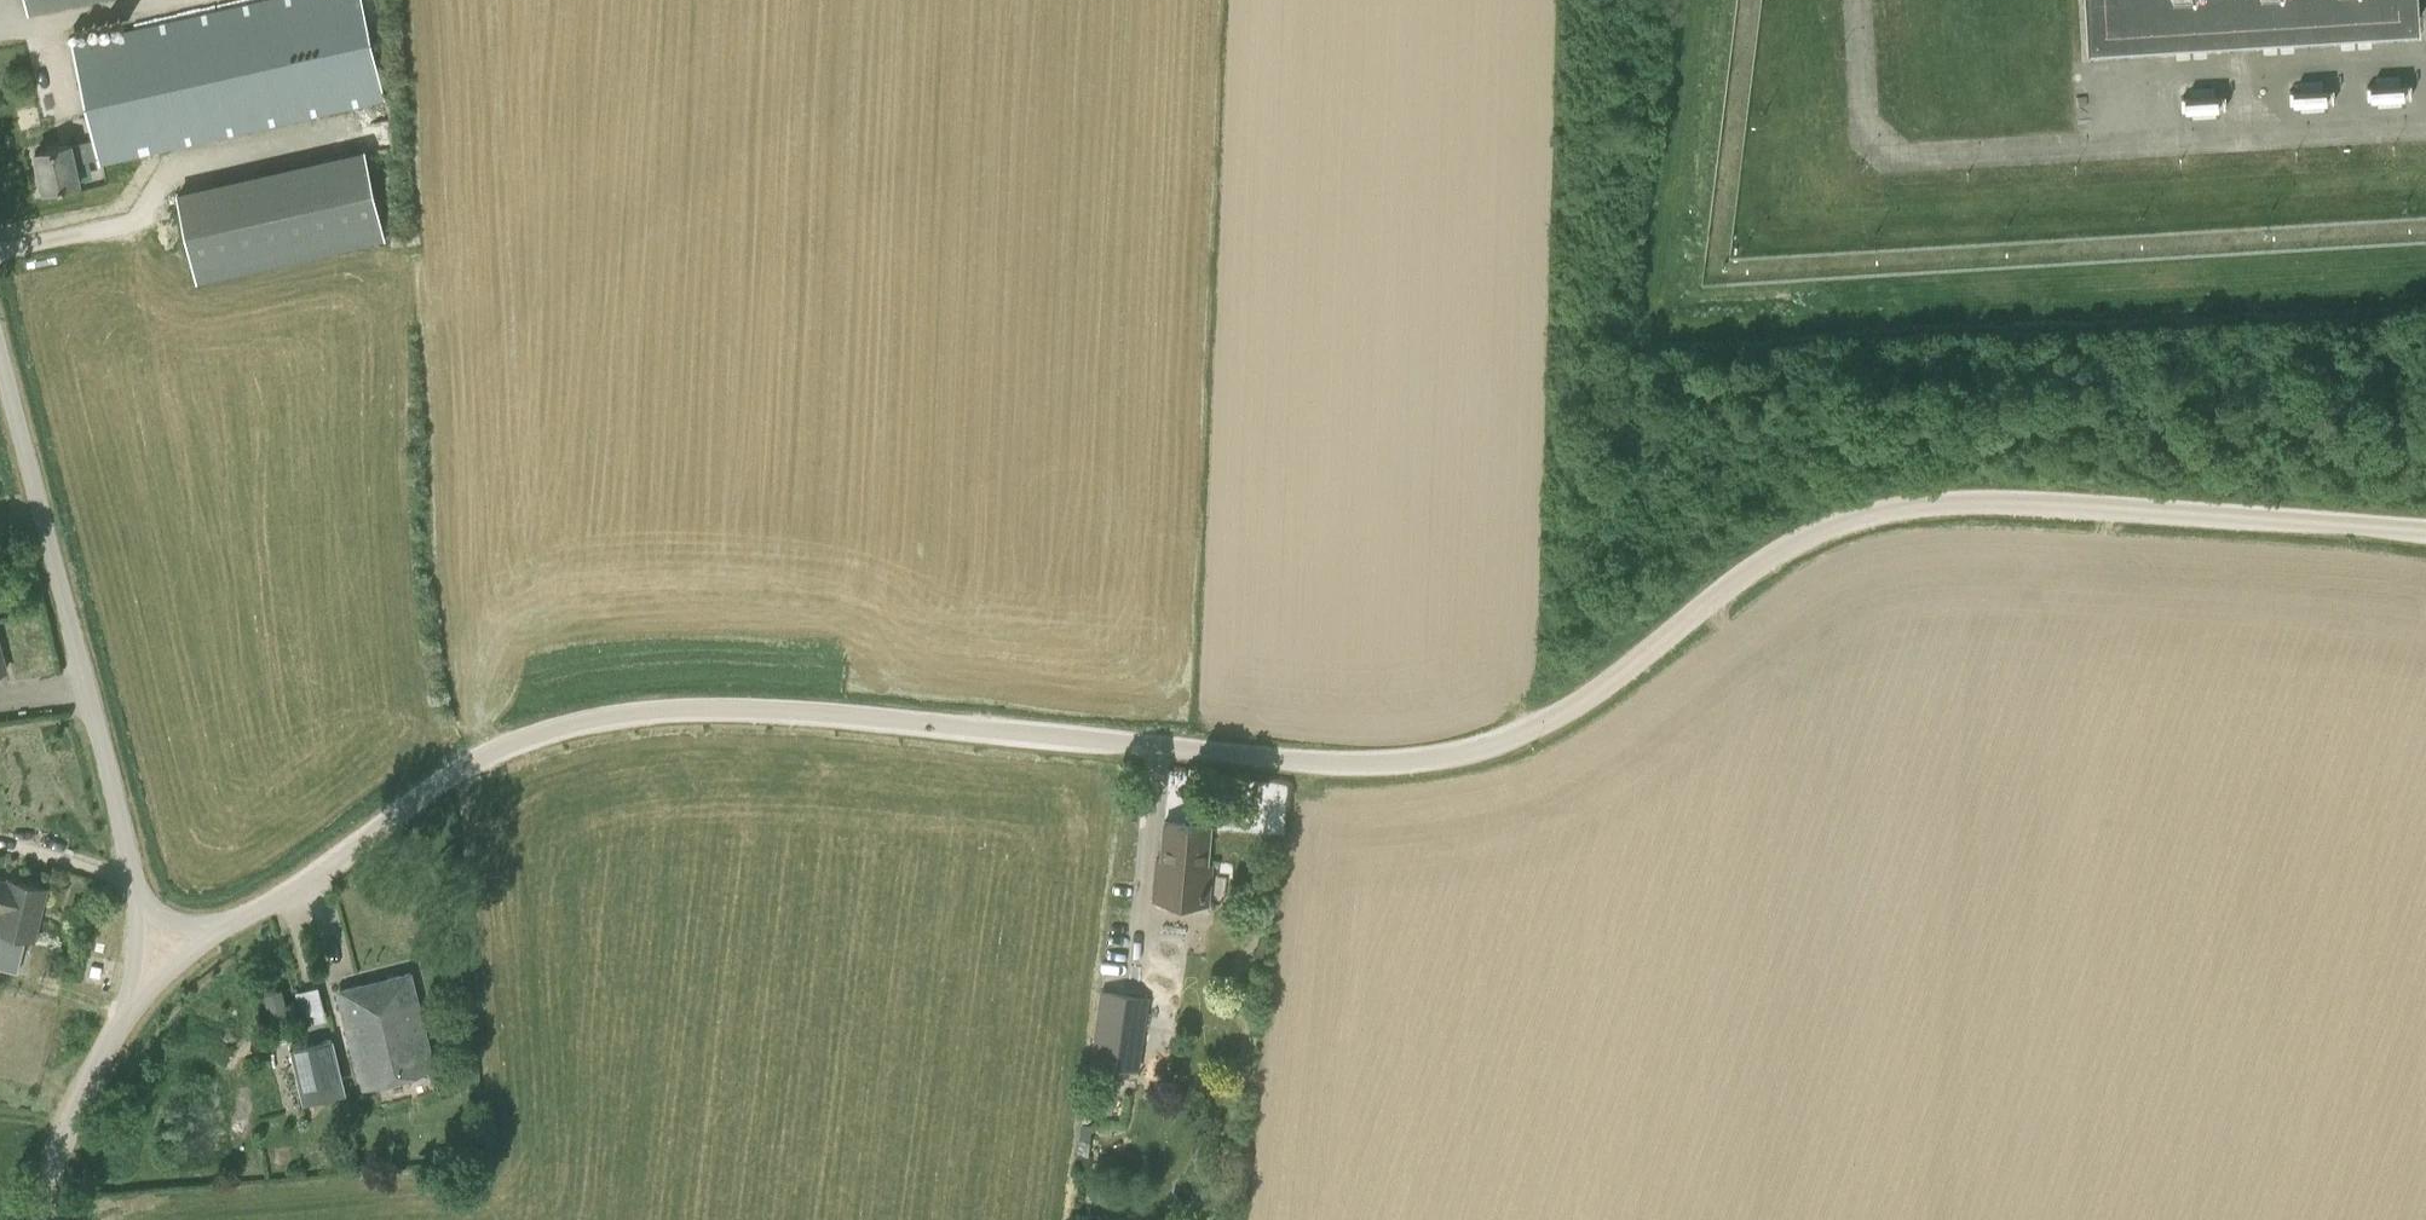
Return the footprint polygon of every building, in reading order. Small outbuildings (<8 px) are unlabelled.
[(31,22),(128,0),(26,0),(31,22)] [(43,188),(77,180),(73,161),(97,156),(99,163),(298,117),(312,114),(385,99),(362,0),(259,0),(72,43),(93,138),(35,150),(43,188)] [(2416,20),(2415,0),(2083,0),(2086,40),(2416,20)] [(2371,84),(2371,102),(2399,103),(2400,84),(2371,84)] [(369,154),(177,198),(197,284),(389,240),(369,154)] [(1152,899),(1207,905),(1211,863),(1206,862),(1210,825),(1164,820),(1160,859),(1166,860),(1165,871),(1154,870),(1152,899)] [(33,938),(45,888),(0,877),(0,912),(0,914),(0,930),(33,938)] [(352,1044),(363,1086),(432,1068),(408,975),(340,993),(354,1044),(352,1044)] [(1146,1049),(1154,979),(1112,976),(1103,1044),(1146,1049)] [(295,988),(300,1021),(326,1017),(321,984),(295,988)] [(272,1019),(287,1014),(280,988),(265,993),(272,1019)] [(292,1047),(305,1103),(343,1094),(330,1038),(292,1047)] [(1088,1110),(1111,1112),(1113,1091),(1090,1089),(1088,1110)]
